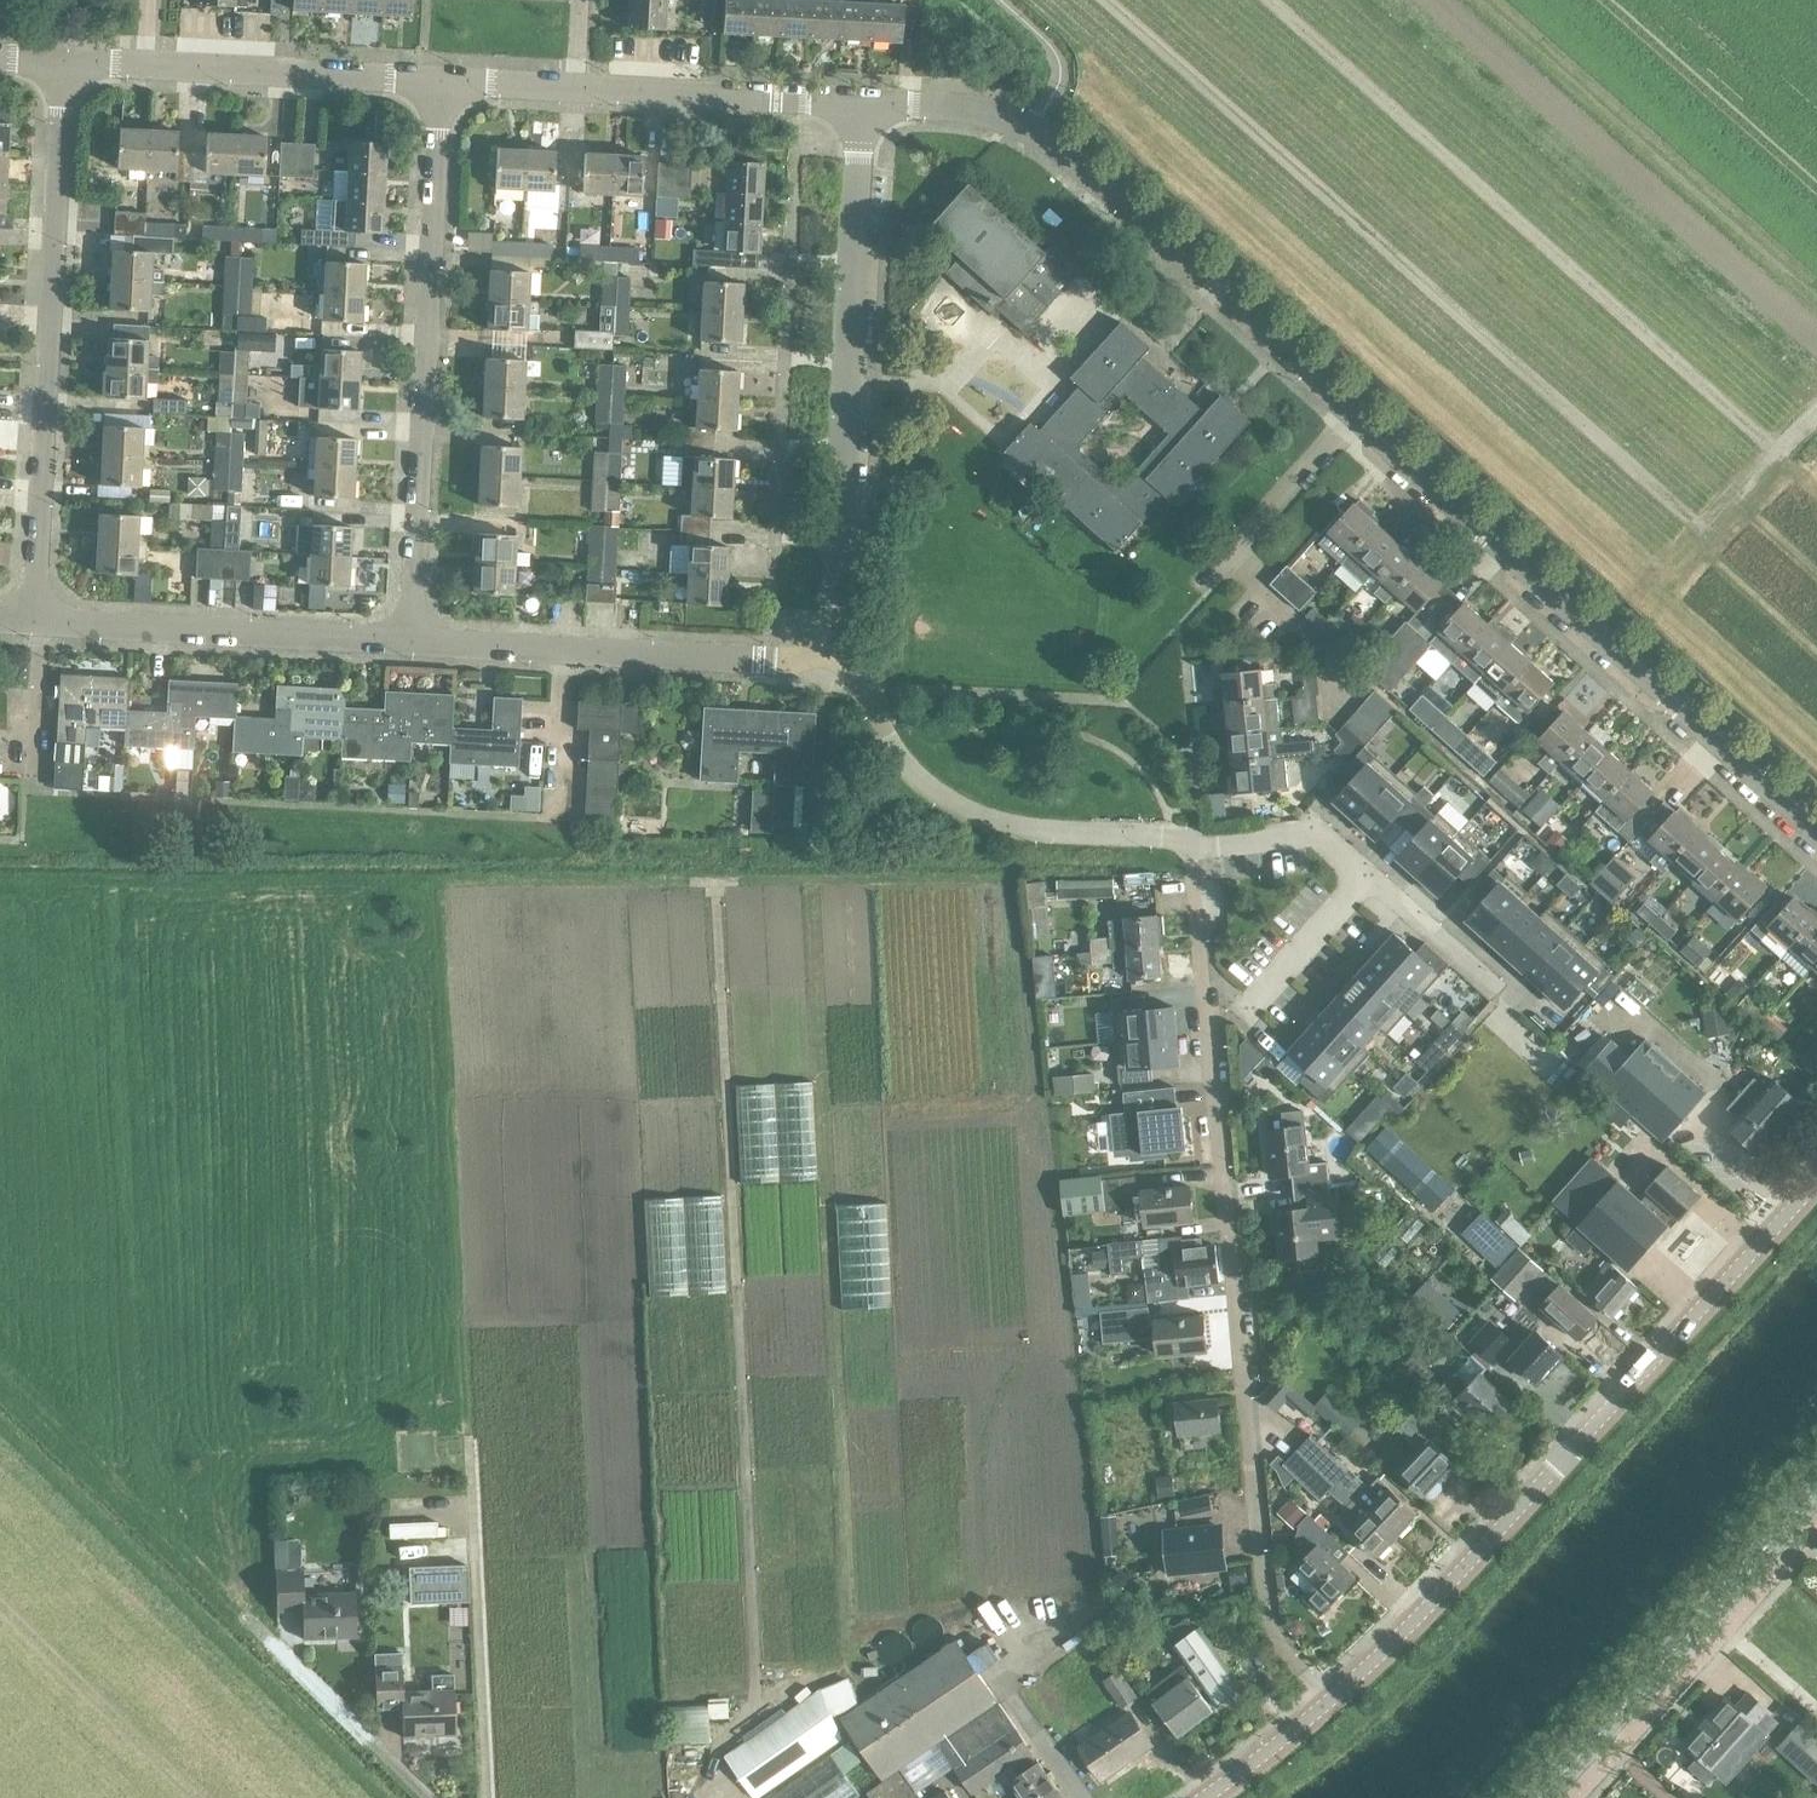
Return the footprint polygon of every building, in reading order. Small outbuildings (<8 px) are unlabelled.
[(325,10),(325,0),(295,0),(295,8),(325,10)] [(325,10),(354,11),(355,0),(325,0),(325,10)] [(354,11),(383,13),(384,0),(355,0),(354,11)] [(383,13),(413,14),(414,0),(384,0),(383,13)] [(627,27),(664,29),(666,0),(629,0),(627,27)] [(715,1),(702,0),(701,20),(714,21),(715,1)] [(755,33),(757,0),(726,0),(724,31),(755,33)] [(755,33),(784,35),(786,0),(757,0),(755,33)] [(784,35),(814,36),(816,0),(786,0),(784,35)] [(819,0),(816,0),(814,36),(843,38),(845,1),(819,0)] [(875,3),(845,1),(843,38),(873,40),(875,3)] [(906,5),(875,3),(873,40),(903,41),(906,5)] [(9,153),(10,123),(0,122),(0,153),(9,153)] [(117,167),(135,168),(134,182),(146,183),(147,168),(149,130),(119,128),(117,167)] [(179,132),(149,130),(147,168),(176,170),(176,181),(191,181),(192,151),(178,150),(179,132)] [(207,133),(206,152),(192,151),(191,181),(206,182),(207,172),(235,173),(237,135),(207,133)] [(266,136),(237,135),(235,173),(264,175),(266,136)] [(350,140),(348,170),(385,173),(386,142),(350,140)] [(296,177),(298,143),(281,142),(279,176),(296,177)] [(312,178),(314,144),(298,143),(296,177),(312,178)] [(496,187),(525,189),(527,149),(498,147),(496,187)] [(556,151),(527,149),(525,189),(524,202),(537,202),(538,189),(554,190),(556,151)] [(583,191),(613,193),(615,153),(585,152),(583,191)] [(0,153),(0,182),(7,183),(9,153),(0,153)] [(644,155),(615,153),(613,193),(612,203),(625,204),(626,193),(642,194),(644,155)] [(765,162),(729,160),(727,190),(763,192),(765,162)] [(674,196),(676,162),(659,161),(657,195),(674,196)] [(693,163),(692,163),(676,162),(674,196),(691,197),(693,163)] [(385,173),(348,170),(334,169),(334,171),(335,171),(333,199),(383,202),(385,173)] [(927,227),(952,250),(959,256),(945,271),(991,313),(996,307),(1025,332),(1048,307),(1055,313),(1065,301),(1058,294),(1081,269),(1052,243),(1045,250),(968,181),(927,227)] [(763,192),(727,190),(725,219),(761,222),(763,192)] [(657,196),(657,216),(679,216),(680,197),(657,196)] [(383,202),(333,199),(331,230),(317,230),(316,244),(354,246),(355,231),(381,232),(383,202)] [(1061,220),(1048,209),(1041,217),(1054,228),(1061,220)] [(114,249),(113,279),(163,282),(164,268),(152,268),(153,252),(173,253),(174,223),(146,221),(146,212),(116,210),(114,235),(133,236),(133,250),(114,249)] [(673,240),(673,219),(656,219),(656,240),(673,240)] [(761,222),(725,219),(724,250),(695,248),(694,264),(731,266),(732,250),(759,252),(761,222)] [(232,241),(233,226),(203,224),(202,240),(232,241)] [(262,242),(263,227),(233,226),(232,241),(262,242)] [(492,255),(521,256),(522,241),(493,240),(492,255)] [(522,241),(521,256),(551,258),(551,242),(522,241)] [(610,246),(580,244),(580,260),(604,261),(609,261),(610,246)] [(641,247),(610,246),(609,261),(618,261),(633,262),(640,262),(641,247)] [(205,289),(224,290),(223,314),(251,316),(254,256),(226,255),(224,285),(205,283),(205,289)] [(327,261),(326,277),(317,276),(317,290),(325,290),(364,292),(365,263),(327,261)] [(609,261),(604,261),(603,275),(602,275),(601,305),(616,305),(618,261),(609,261)] [(633,262),(618,261),(616,305),(630,306),(632,276),(633,262)] [(491,268),(489,298),(528,300),(530,271),(491,268)] [(163,282),(113,279),(111,309),(150,311),(151,294),(159,295),(159,282),(163,282)] [(704,280),(703,310),(741,312),(743,282),(704,280)] [(317,290),(313,290),(312,305),(324,305),(324,320),(362,322),(364,292),(325,290),(317,290)] [(540,301),(528,300),(489,298),(488,328),(527,330),(539,331),(540,301)] [(576,330),(575,347),(614,349),(616,305),(601,305),(600,331),(576,330)] [(630,306),(616,305),(614,335),(629,336),(630,306)] [(741,312),(703,310),(701,339),(740,341),(741,312)] [(1119,320),(1069,376),(1079,385),(1039,429),(1030,421),(1003,451),(1114,551),(1164,495),(1174,504),(1204,472),(1249,421),(1220,394),(1220,395),(1204,413),(1141,355),(1148,347),(1119,320)] [(217,417),(214,479),(209,478),(208,495),(214,496),(214,490),(228,491),(228,503),(241,504),(241,492),(242,492),(243,467),(261,468),(261,463),(260,463),(260,458),(244,457),(245,432),(238,432),(238,427),(255,428),(253,454),(265,455),(267,419),(256,418),(246,417),(250,344),(235,343),(236,330),(222,329),(218,401),(216,415),(232,417),(232,418),(217,417)] [(109,337),(107,367),(147,369),(155,370),(156,357),(148,356),(148,339),(109,337)] [(322,348),(321,365),(309,364),(309,377),(312,377),(312,378),(359,380),(361,350),(322,348)] [(631,365),(633,351),(614,350),(613,364),(598,363),(596,423),(624,424),(627,365),(631,365)] [(487,356),(485,386),(524,388),(526,358),(487,356)] [(147,369),(107,367),(106,396),(146,398),(147,369)] [(700,368),(699,385),(691,384),(690,398),(698,398),(737,400),(738,370),(700,368)] [(359,380),(312,378),(309,377),(303,377),(302,390),(320,391),(319,408),(358,410),(359,380)] [(524,388),(485,386),(483,416),(523,418),(524,388)] [(737,400),(698,398),(697,427),(687,426),(686,441),(715,442),(716,429),(735,430),(737,400)] [(149,421),(149,412),(107,410),(106,419),(149,421)] [(105,425),(103,454),(143,456),(144,426),(105,425)] [(356,438),(317,436),(310,436),(308,465),(307,465),(354,468),(356,438)] [(609,437),(609,452),(607,481),(621,482),(623,452),(622,452),(622,437),(609,437)] [(715,442),(686,441),(685,456),(695,456),(694,472),(684,472),(684,486),(694,485),(732,487),(734,458),(715,457),(715,442)] [(482,444),(480,474),(520,476),(521,446),(482,444)] [(594,451),(592,480),(607,481),(609,452),(594,451)] [(682,481),(683,453),(665,452),(664,480),(682,481)] [(143,456),(103,454),(102,484),(142,486),(143,456)] [(354,468),(307,465),(307,478),(315,479),(314,495),(353,497),(354,468)] [(520,476),(480,474),(479,504),(518,506),(520,476)] [(607,481),(592,480),(591,510),(604,511),(605,511),(607,481)] [(621,482),(607,481),(605,511),(604,511),(603,525),(604,525),(604,528),(619,529),(621,482)] [(732,487),(694,485),(692,514),(682,514),(682,529),(711,530),(711,516),(731,517),(732,487)] [(171,490),(152,489),(151,500),(171,501),(171,490)] [(1330,531),(1342,543),(1332,553),(1342,563),(1379,522),(1356,502),(1330,531)] [(101,512),(99,542),(147,545),(148,532),(139,531),(140,515),(101,512)] [(212,518),(210,547),(213,548),(225,548),(227,519),(212,518)] [(239,520),(227,519),(225,548),(238,549),(239,520)] [(1401,542),(1379,522),(1342,563),(1364,582),(1401,542)] [(350,556),(351,526),(298,524),(297,553),(350,556)] [(590,524),(588,568),(601,569),(604,528),(604,525),(603,525),(590,524)] [(619,529),(604,528),(601,569),(617,570),(618,547),(623,547),(626,545),(627,529),(619,529)] [(711,530),(682,529),(681,544),(691,544),(689,574),(728,576),(730,546),(710,545),(711,530)] [(478,532),(476,562),(525,563),(525,552),(515,551),(516,534),(478,532)] [(147,545),(99,542),(97,572),(136,574),(137,558),(146,558),(147,545)] [(1423,562),(1401,542),(1364,582),(1366,583),(1375,572),(1385,581),(1375,592),(1387,603),(1396,591),(1423,562)] [(213,548),(210,547),(198,547),(196,577),(211,578),(213,548)] [(213,548),(211,578),(223,579),(236,579),(238,549),(225,548),(213,548)] [(252,550),(238,549),(236,579),(250,580),(252,550)] [(350,556),(303,554),(302,566),(311,567),(310,583),(348,585),(350,556)] [(525,563),(476,562),(475,592),(513,594),(514,576),(525,577),(526,564),(525,564),(525,563)] [(1445,582),(1423,562),(1396,591),(1419,611),(1445,582)] [(1280,572),(1271,583),(1301,610),(1318,591),(1288,564),(1280,572)] [(601,583),(601,569),(588,568),(588,577),(588,583),(601,583)] [(616,579),(617,570),(601,569),(601,583),(617,584),(616,579)] [(728,576),(689,574),(688,603),(727,605),(728,576)] [(599,602),(615,603),(616,603),(616,598),(617,584),(601,583),(588,583),(587,582),(586,597),(586,601),(587,602),(599,602)] [(278,585),(255,583),(253,607),(276,608),(278,585)] [(1467,602),(1439,633),(1431,642),(1433,644),(1453,662),(1489,622),(1467,602)] [(1306,616),(1322,629),(1330,620),(1314,607),(1306,616)] [(1322,629),(1345,649),(1368,624),(1355,613),(1348,621),(1338,612),(1331,621),(1330,620),(1322,629)] [(1407,620),(1365,667),(1378,679),(1420,632),(1407,620)] [(1511,642),(1489,622),(1453,662),(1475,682),(1486,671),(1511,642)] [(1420,632),(1378,679),(1392,692),(1433,644),(1431,642),(1420,632)] [(1533,661),(1511,642),(1486,671),(1475,682),(1497,701),(1533,661)] [(1556,682),(1533,661),(1497,701),(1520,722),(1556,682)] [(1224,673),(1227,703),(1266,699),(1279,698),(1277,682),(1264,683),(1263,669),(1224,673)] [(61,673),(60,700),(59,710),(81,711),(81,717),(87,717),(88,710),(127,712),(128,712),(129,709),(131,677),(61,673)] [(1317,693),(1316,673),(1304,674),(1306,694),(1317,693)] [(169,679),(168,703),(181,703),(180,724),(196,725),(196,716),(236,718),(236,715),(237,715),(239,683),(169,679)] [(277,685),(276,708),(290,709),(289,730),(305,731),(305,722),(344,724),(345,724),(345,721),(346,721),(348,688),(277,685)] [(1376,689),(1367,700),(1389,719),(1398,709),(1376,689)] [(386,691),(385,714),(399,715),(398,736),(413,737),(413,728),(453,730),(453,727),(454,727),(456,694),(386,691)] [(1317,693),(1306,694),(1308,716),(1320,715),(1317,693)] [(1424,694),(1411,708),(1433,728),(1446,714),(1424,694)] [(523,697),(494,696),(493,710),(522,711),(523,697)] [(1266,699),(1227,703),(1230,732),(1269,728),(1266,699)] [(1389,719),(1367,700),(1357,710),(1379,730),(1389,719)] [(580,701),(579,715),(622,718),(623,703),(580,701)] [(167,711),(129,709),(128,712),(127,712),(125,745),(194,749),(196,725),(180,724),(181,703),(168,703),(167,711)] [(811,785),(815,713),(706,707),(702,779),(738,781),(740,750),(777,752),(776,783),(811,785)] [(276,717),(237,715),(236,715),(236,718),(234,751),(303,755),(305,731),(289,730),(290,709),(276,708),(276,717)] [(412,760),(413,737),(398,736),(399,715),(385,714),(385,710),(347,708),(346,721),(345,721),(345,724),(344,724),(342,756),(412,760)] [(81,711),(59,710),(58,727),(87,728),(87,717),(81,717),(81,711)] [(522,711),(493,710),(493,721),(498,721),(498,727),(521,728),(522,711)] [(1357,710),(1348,720),(1370,740),(1379,730),(1357,710)] [(1539,740),(1551,750),(1539,762),(1551,773),(1562,760),(1588,731),(1566,710),(1539,740)] [(1433,728),(1455,748),(1468,734),(1446,714),(1433,728)] [(579,727),(579,729),(591,729),(621,731),(622,730),(622,718),(579,715),(579,727)] [(1348,720),(1338,732),(1349,741),(1361,751),(1370,740),(1348,720)] [(492,729),(454,727),(453,727),(453,730),(451,762),(519,766),(521,728),(498,727),(498,721),(493,721),(492,729)] [(87,728),(58,727),(58,742),(86,743),(87,728)] [(1269,728),(1230,732),(1233,761),(1286,756),(1288,756),(1286,740),(1270,742),(1269,728)] [(591,729),(590,744),(621,746),(621,731),(591,729)] [(1610,750),(1588,731),(1562,760),(1584,780),(1610,750)] [(1468,734),(1455,748),(1486,776),(1499,762),(1468,734)] [(1339,752),(1338,752),(1350,763),(1361,751),(1349,741),(1339,752)] [(85,763),(86,743),(58,742),(57,762),(73,762),(85,763)] [(590,744),(590,759),(620,761),(621,746),(590,744)] [(1398,774),(1366,746),(1343,771),(1354,780),(1337,799),(1336,798),(1335,800),(1357,819),(1398,774)] [(1632,770),(1610,750),(1584,780),(1606,799),(1632,770)] [(1286,756),(1233,761),(1236,792),(1289,787),(1286,756)] [(590,759),(589,774),(619,776),(620,761),(590,759)] [(57,762),(55,786),(72,787),(83,787),(84,775),(85,763),(73,762),(57,762)] [(123,789),(124,764),(115,764),(114,789),(123,789)] [(1521,807),(1531,795),(1501,769),(1490,780),(1521,807)] [(1655,791),(1632,770),(1606,799),(1628,819),(1618,830),(1630,840),(1656,811),(1645,801),(1655,791)] [(589,774),(588,789),(618,791),(619,776),(589,774)] [(1398,774),(1357,819),(1379,839),(1380,838),(1380,837),(1396,818),(1407,828),(1426,806),(1416,797),(1419,793),(1398,774)] [(752,828),(772,829),(773,819),(791,820),(792,784),(753,783),(752,828)] [(540,811),(541,785),(525,785),(525,795),(510,794),(509,810),(540,811)] [(588,789),(587,804),(617,806),(618,791),(588,789)] [(1215,813),(1227,812),(1226,790),(1213,791),(1215,813)] [(751,796),(739,796),(739,826),(751,826),(751,796)] [(587,804),(586,819),(617,821),(617,806),(587,804)] [(1542,826),(1550,818),(1535,804),(1527,813),(1542,826)] [(1436,815),(1426,806),(1407,828),(1417,837),(1400,856),(1399,855),(1398,856),(1420,876),(1461,831),(1439,812),(1436,815)] [(1673,859),(1699,830),(1691,823),(1695,819),(1681,807),(1678,811),(1677,810),(1650,839),(1661,849),(1651,861),(1663,871),(1672,860),(1673,859)] [(1695,879),(1721,850),(1722,850),(1725,846),(1711,834),(1708,838),(1699,830),(1673,859),(1695,879)] [(1492,859),(1461,831),(1420,876),(1442,896),(1443,895),(1443,894),(1460,875),(1470,885),(1492,859)] [(1743,869),(1721,850),(1695,879),(1716,898),(1743,869)] [(1593,882),(1614,901),(1633,880),(1612,860),(1593,882)] [(1529,893),(1509,874),(1506,878),(1495,868),(1476,890),(1486,899),(1469,918),(1469,917),(1467,918),(1488,937),(1521,901),(1529,893)] [(1765,890),(1743,869),(1716,898),(1739,919),(1765,890)] [(1110,879),(1058,880),(1059,898),(1111,897),(1116,897),(1115,878),(1110,879)] [(1653,894),(1637,911),(1653,925),(1661,916),(1669,908),(1653,894)] [(1753,928),(1763,938),(1772,928),(1792,946),(1816,918),(1816,916),(1795,896),(1782,911),(1774,905),(1753,928)] [(1521,901),(1488,937),(1508,955),(1540,918),(1521,901)] [(1612,902),(1602,913),(1609,919),(1619,908),(1612,902)] [(1568,927),(1548,909),(1508,955),(1527,972),(1568,927)] [(1092,951),(1160,945),(1160,934),(1167,934),(1165,914),(1158,915),(1126,918),(1110,919),(1111,937),(1091,938),(1092,951)] [(1678,931),(1661,916),(1653,925),(1669,940),(1678,931)] [(1792,946),(1814,966),(1816,962),(1816,918),(1792,946)] [(1638,926),(1627,938),(1638,948),(1649,936),(1638,926)] [(1568,927),(1527,972),(1547,990),(1587,945),(1568,927)] [(1398,933),(1379,954),(1424,995),(1451,964),(1426,942),(1417,952),(1398,935),(1399,934),(1398,933)] [(1690,941),(1681,951),(1699,967),(1707,957),(1690,941)] [(1160,945),(1049,955),(1050,966),(1093,963),(1114,962),(1115,968),(1130,967),(1131,977),(1163,974),(1160,945)] [(1607,963),(1587,945),(1547,990),(1567,1008),(1585,988),(1595,997),(1615,975),(1604,966),(1607,963)] [(1379,954),(1361,974),(1406,1014),(1424,995),(1379,954)] [(1361,974),(1344,993),(1389,1034),(1406,1014),(1361,974)] [(1751,992),(1740,982),(1730,993),(1741,1003),(1751,992)] [(1344,993),(1327,1013),(1372,1053),(1372,1052),(1363,1045),(1380,1026),(1388,1034),(1389,1034),(1344,993)] [(1146,995),(1113,998),(1117,1041),(1177,1035),(1174,1006),(1173,1006),(1173,1007),(1147,1009),(1146,995)] [(1770,1014),(1756,1001),(1748,1010),(1762,1023),(1770,1014)] [(1729,1007),(1703,1009),(1705,1035),(1731,1033),(1729,1007)] [(1419,1055),(1432,1066),(1474,1020),(1462,1009),(1419,1055)] [(1327,1013),(1309,1032),(1354,1073),(1372,1053),(1327,1013)] [(1770,1014),(1762,1023),(1780,1038),(1788,1029),(1770,1014)] [(1354,1073),(1309,1032),(1291,1052),(1311,1070),(1302,1081),(1327,1103),(1354,1073)] [(1177,1035),(1117,1041),(1121,1083),(1154,1080),(1153,1066),(1178,1064),(1178,1065),(1180,1065),(1177,1035)] [(1665,1139),(1707,1091),(1648,1038),(1632,1056),(1613,1040),(1587,1069),(1665,1139)] [(1243,1081),(1266,1057),(1247,1039),(1241,1045),(1243,1081)] [(1278,1067),(1267,1057),(1259,1065),(1270,1076),(1278,1067)] [(1407,1093),(1420,1079),(1409,1069),(1396,1082),(1407,1093)] [(1053,1075),(1054,1094),(1101,1090),(1100,1080),(1096,1080),(1096,1072),(1053,1075)] [(1759,1154),(1804,1104),(1775,1078),(1766,1088),(1756,1078),(1730,1107),(1741,1117),(1730,1128),(1759,1154)] [(1387,1086),(1349,1126),(1363,1139),(1400,1099),(1387,1086)] [(1184,1154),(1181,1109),(1176,1109),(1174,1089),(1122,1092),(1124,1112),(1110,1113),(1113,1158),(1184,1154)] [(1294,1173),(1296,1191),(1332,1187),(1329,1160),(1309,1162),(1306,1125),(1270,1128),(1274,1175),(1294,1173)] [(1436,1208),(1455,1187),(1389,1126),(1369,1147),(1436,1208)] [(1534,1148),(1520,1151),(1524,1165),(1537,1162),(1534,1148)] [(1553,1201),(1579,1224),(1578,1225),(1597,1242),(1630,1271),(1671,1225),(1669,1223),(1643,1199),(1620,1179),(1619,1179),(1593,1156),(1553,1201)] [(1646,1189),(1650,1192),(1643,1199),(1669,1223),(1677,1215),(1681,1219),(1702,1195),(1669,1164),(1646,1189)] [(1137,1175),(1103,1178),(1103,1173),(1061,1178),(1065,1215),(1106,1211),(1106,1209),(1140,1206),(1137,1175)] [(1147,1223),(1196,1219),(1193,1185),(1144,1190),(1147,1223)] [(1332,1187),(1296,1191),(1298,1208),(1278,1210),(1283,1257),(1319,1254),(1317,1237),(1344,1235),(1341,1206),(1334,1206),(1332,1187)] [(1560,1283),(1521,1247),(1522,1246),(1484,1209),(1465,1230),(1502,1266),(1493,1277),(1517,1299),(1528,1287),(1544,1302),(1542,1305),(1578,1338),(1598,1316),(1561,1282),(1560,1283)] [(1408,1243),(1425,1223),(1413,1213),(1396,1233),(1408,1243)] [(1522,1245),(1533,1233),(1512,1213),(1501,1224),(1522,1245)] [(1577,1228),(1567,1239),(1584,1256),(1595,1245),(1577,1228)] [(1183,1235),(1164,1236),(1168,1266),(1145,1269),(1149,1302),(1191,1298),(1190,1285),(1220,1282),(1216,1244),(1203,1246),(1203,1237),(1184,1239),(1183,1235)] [(1385,1268),(1401,1250),(1390,1240),(1374,1258),(1385,1268)] [(1095,1265),(1112,1265),(1110,1241),(1094,1242),(1095,1265)] [(1640,1287),(1638,1286),(1610,1260),(1583,1290),(1613,1317),(1640,1287)] [(1093,1307),(1090,1273),(1074,1274),(1077,1308),(1093,1307)] [(1150,1337),(1149,1324),(1148,1306),(1102,1311),(1105,1341),(1150,1337)] [(1160,1354),(1208,1349),(1205,1315),(1157,1320),(1160,1354)] [(1538,1382),(1563,1354),(1537,1330),(1522,1347),(1493,1321),(1474,1342),(1495,1362),(1505,1351),(1538,1382)] [(1488,1367),(1473,1353),(1440,1388),(1453,1402),(1453,1403),(1462,1412),(1469,1405),(1490,1425),(1499,1415),(1501,1417),(1511,1407),(1509,1405),(1511,1402),(1482,1374),(1488,1367)] [(1411,1356),(1392,1375),(1411,1394),(1430,1375),(1411,1356)] [(1272,1384),(1261,1395),(1276,1412),(1288,1399),(1308,1417),(1317,1407),(1272,1368),(1264,1378),(1272,1384)] [(1176,1394),(1157,1397),(1161,1437),(1221,1431),(1218,1398),(1208,1400),(1203,1400),(1202,1387),(1176,1392),(1176,1394)] [(1327,1393),(1316,1405),(1349,1436),(1360,1423),(1327,1393)] [(1400,1428),(1404,1432),(1394,1442),(1413,1459),(1401,1471),(1426,1495),(1427,1494),(1431,1498),(1437,1498),(1442,1493),(1442,1487),(1437,1483),(1457,1463),(1433,1440),(1445,1427),(1422,1405),(1400,1428)] [(1313,1434),(1304,1444),(1398,1533),(1418,1512),(1381,1476),(1369,1488),(1313,1434)] [(1398,1533),(1304,1444),(1285,1463),(1322,1498),(1331,1488),(1347,1504),(1343,1508),(1342,1512),(1342,1522),(1377,1555),(1398,1533)] [(1207,1459),(1169,1463),(1172,1492),(1210,1488),(1207,1459)] [(1211,1493),(1177,1500),(1180,1516),(1214,1509),(1211,1493)] [(1298,1522),(1309,1511),(1298,1501),(1288,1512),(1298,1522)] [(1323,1612),(1356,1577),(1321,1543),(1332,1532),(1311,1512),(1300,1523),(1308,1531),(1299,1541),(1312,1554),(1301,1565),(1320,1583),(1307,1597),(1323,1612)] [(389,1523),(390,1538),(446,1536),(446,1527),(439,1527),(438,1521),(389,1523)] [(1170,1571),(1225,1566),(1222,1526),(1166,1531),(1170,1571)] [(1105,1555),(1122,1554),(1120,1532),(1103,1534),(1105,1555)] [(403,1555),(434,1554),(434,1542),(403,1544),(395,1545),(396,1554),(403,1553),(403,1555)] [(468,1564),(410,1566),(412,1603),(470,1600),(468,1564)] [(304,1568),(277,1569),(278,1611),(303,1610),(304,1638),(356,1636),(355,1591),(305,1592),(304,1568)] [(1248,1573),(1230,1575),(1232,1592),(1250,1590),(1248,1573)] [(1126,1590),(1120,1581),(1108,1589),(1114,1597),(1126,1590)] [(1108,1590),(1092,1593),(1096,1614),(1112,1611),(1108,1590)] [(1200,1626),(1196,1629),(1186,1617),(1182,1621),(1177,1615),(1161,1627),(1187,1662),(1154,1687),(1161,1697),(1154,1701),(1179,1735),(1214,1708),(1198,1686),(1203,1682),(1220,1705),(1244,1686),(1200,1626)] [(884,1780),(999,1702),(978,1672),(998,1658),(987,1642),(967,1656),(956,1640),(843,1718),(884,1780)] [(433,1689),(403,1690),(402,1652),(375,1653),(377,1708),(403,1707),(404,1736),(457,1734),(454,1673),(433,1674),(433,1689)] [(1122,1704),(1136,1695),(1119,1669),(1105,1679),(1122,1704)] [(834,1716),(847,1711),(846,1709),(860,1703),(849,1678),(822,1688),(727,1755),(757,1797),(758,1797),(842,1739),(834,1716)] [(1729,1697),(1686,1745),(1714,1770),(1756,1723),(1760,1727),(1773,1712),(1750,1691),(1737,1705),(1729,1697)] [(711,1719),(731,1718),(729,1702),(710,1703),(711,1719)] [(1040,1761),(1038,1762),(1031,1752),(1032,1751),(999,1703),(941,1743),(975,1791),(1005,1770),(1024,1797),(1065,1797),(1040,1761)] [(1102,1777),(1152,1743),(1131,1711),(1080,1746),(1102,1777)] [(1801,1722),(1788,1737),(1780,1746),(1794,1759),(1816,1780),(1816,1736),(1801,1722)] [(863,1795),(847,1772),(863,1760),(849,1740),(768,1797),(859,1797),(863,1795)] [(916,1787),(903,1768),(869,1792),(873,1797),(924,1797),(916,1787)] [(946,1787),(931,1797),(954,1797),(946,1787)]
